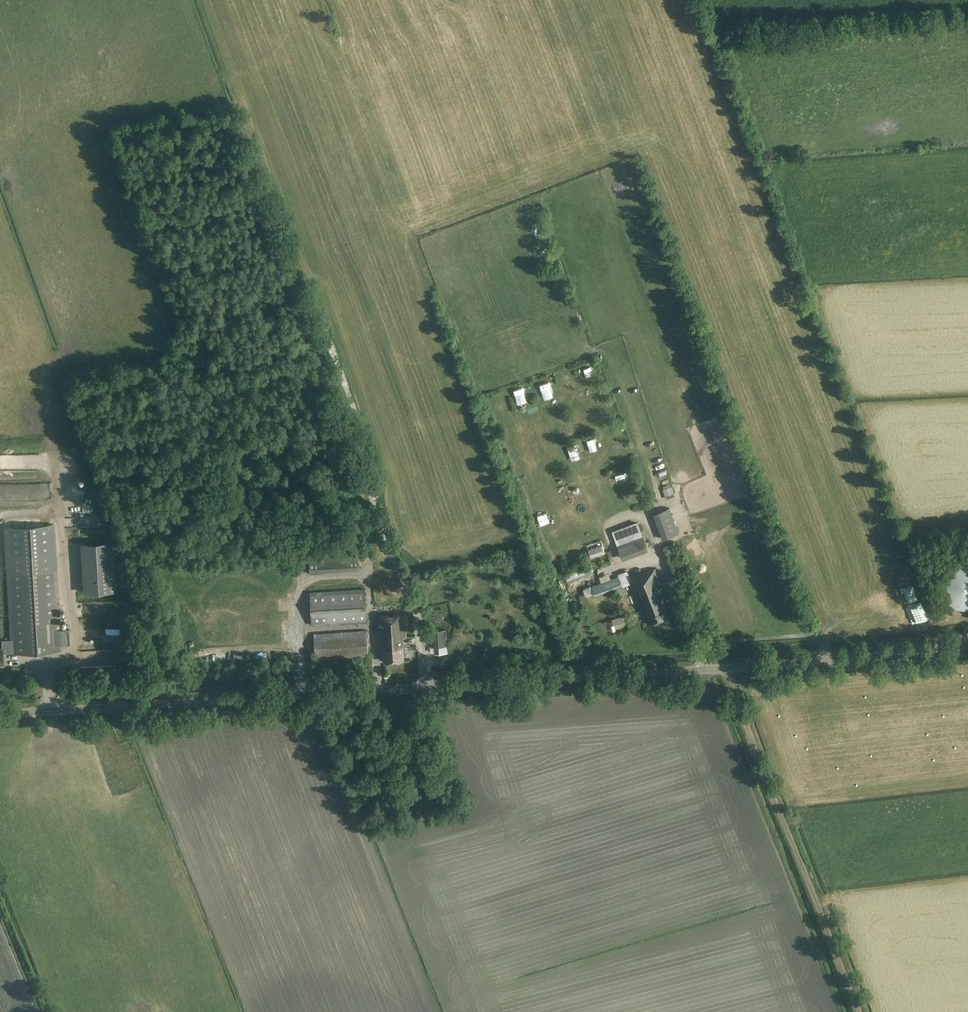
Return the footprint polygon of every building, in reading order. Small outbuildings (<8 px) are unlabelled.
[(504,401),(499,404),(508,418),(513,415),(504,401)] [(609,404),(603,407),(607,416),(614,412),(609,404)] [(518,426),(506,430),(509,438),(521,434),(518,426)] [(618,429),(610,431),(613,442),(621,440),(618,429)] [(593,451),(601,446),(594,436),(586,440),(593,451)] [(662,454),(656,458),(660,463),(666,459),(662,454)] [(616,473),(605,474),(606,485),(618,484),(616,473)] [(529,487),(533,498),(543,494),(539,483),(529,487)] [(631,501),(642,499),(639,485),(629,487),(631,501)] [(694,490),(697,498),(706,494),(703,486),(694,490)] [(653,513),(663,539),(679,533),(669,507),(653,513)] [(682,528),(685,536),(699,531),(693,517),(686,520),(688,526),(682,528)] [(614,528),(619,542),(641,533),(636,519),(614,528)] [(549,532),(564,531),(563,521),(548,522),(549,532)] [(53,524),(5,526),(12,640),(1,640),(1,648),(0,648),(0,665),(2,665),(2,653),(13,653),(13,654),(60,651),(60,644),(69,644),(68,628),(59,629),(53,524)] [(560,539),(563,548),(576,543),(573,535),(560,539)] [(643,536),(617,545),(622,558),(647,548),(643,536)] [(668,555),(676,552),(672,543),(665,546),(668,555)] [(82,548),(84,594),(115,592),(113,545),(82,548)] [(592,556),(604,556),(604,545),(591,545),(592,556)] [(942,586),(942,589),(942,591),(943,593),(943,595),(944,597),(945,599),(947,601),(948,602),(950,604),(952,605),(954,606),(956,607),(958,608),(960,609),(962,609),(964,609),(966,609),(967,609),(967,564),(966,564),(964,564),(962,564),(960,564),(958,565),(956,566),(954,566),(952,568),(950,569),(948,570),(947,572),(945,574),(944,576),(943,578),(943,580),(942,582),(942,584),(942,586)] [(648,624),(670,615),(664,600),(667,599),(655,568),(630,578),(648,624)] [(630,580),(627,570),(618,574),(619,576),(612,579),(610,573),(589,581),(591,586),(583,589),(584,593),(593,589),(595,596),(623,586),(621,583),(630,580)] [(310,592),(312,625),(367,622),(365,589),(310,592)] [(82,617),(124,615),(123,602),(82,604),(82,617)] [(439,612),(439,627),(453,627),(453,612),(439,612)] [(405,614),(379,616),(381,647),(384,647),(384,661),(404,660),(403,637),(406,637),(405,614)] [(619,627),(627,622),(623,614),(614,619),(619,627)] [(369,657),(367,630),(314,634),(315,660),(369,657)] [(446,630),(433,630),(434,647),(446,646),(446,630)]
